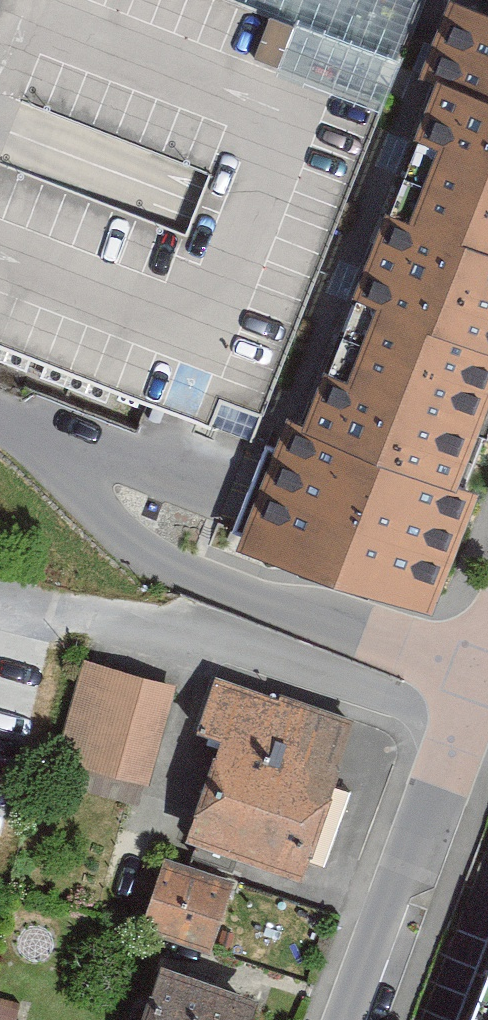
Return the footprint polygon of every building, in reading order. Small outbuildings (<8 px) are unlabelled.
[(398,57),(420,0),(250,0),(398,57)] [(449,10),(415,98),(365,225),(487,273),(487,25),(449,10)] [(397,66),(296,25),(278,68),(379,110),(397,66)] [(365,225),(330,314),(487,376),(487,273),(365,225)] [(487,380),(487,376),(330,314),(282,436),(270,432),(223,550),(235,555),(420,627),(467,508),(441,498),(487,380)] [(166,692),(80,667),(53,761),(139,786),(166,692)] [(290,883),(345,721),(212,677),(191,738),(214,746),(180,846),(290,883)] [(135,934),(200,956),(223,887),(159,865),(135,934)] [(459,1019),(487,1019),(487,947),(459,1019)] [(247,1007),(150,974),(134,1019),(243,1019),(247,1007)]
